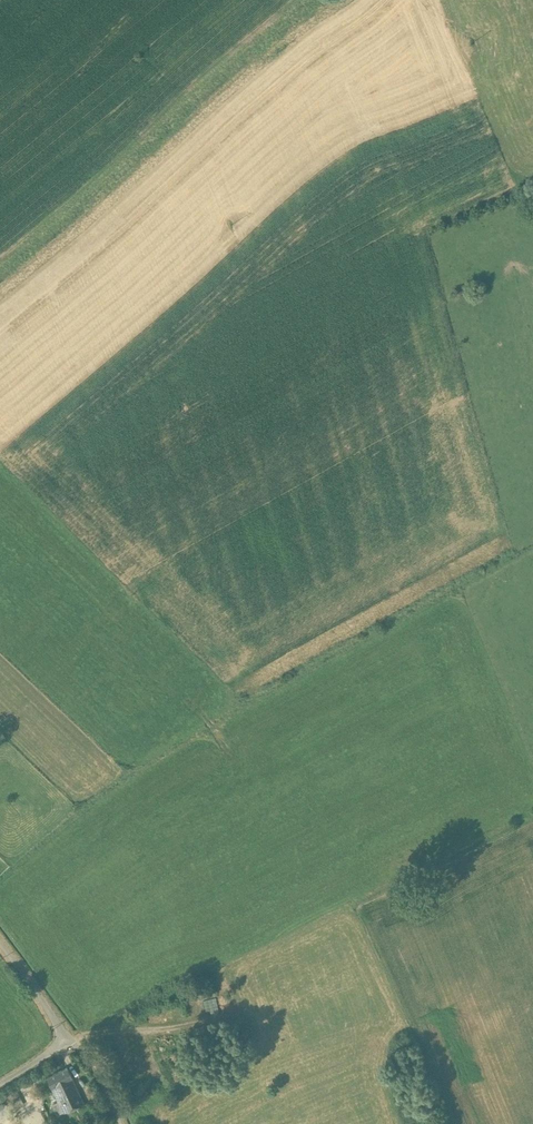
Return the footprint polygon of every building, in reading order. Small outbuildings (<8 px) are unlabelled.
[(68,1067),(47,1076),(55,1095),(63,1091),(64,1093),(77,1088),(68,1067)] [(77,1088),(64,1093),(63,1091),(55,1095),(58,1102),(62,1113),(83,1104),(77,1088)] [(103,1099),(89,1105),(94,1116),(107,1110),(103,1099)] [(62,1113),(58,1102),(52,1105),(57,1115),(62,1113)] [(21,1116),(23,1122),(23,1123),(50,1123),(44,1112),(41,1114),(39,1108),(21,1116)]
